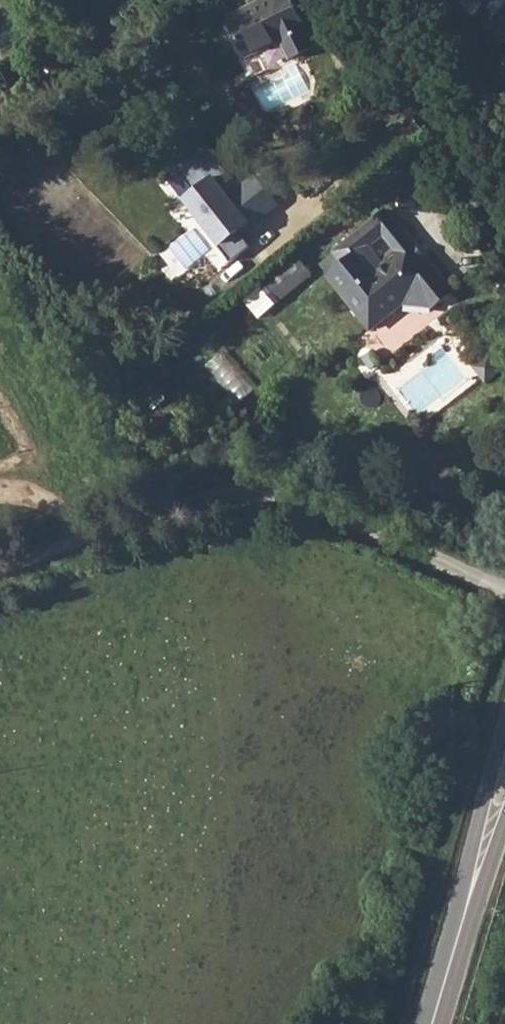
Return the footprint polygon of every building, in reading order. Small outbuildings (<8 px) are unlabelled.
[(309,25),(297,0),(265,0),(233,16),(252,54),(283,38),(309,25)] [(476,8),(483,0),(467,0),(476,8)] [(504,14),(504,0),(489,0),(504,14)] [(319,45),(309,25),(283,38),(293,58),(319,45)] [(215,176),(188,197),(238,257),(265,236),(215,176)] [(451,300),(382,211),(329,251),(340,265),(326,276),(366,328),(403,299),(421,323),(451,300)] [(303,257),(244,306),(258,323),(316,274),(303,257)] [(237,400),(255,388),(228,350),(210,363),(237,400)]
